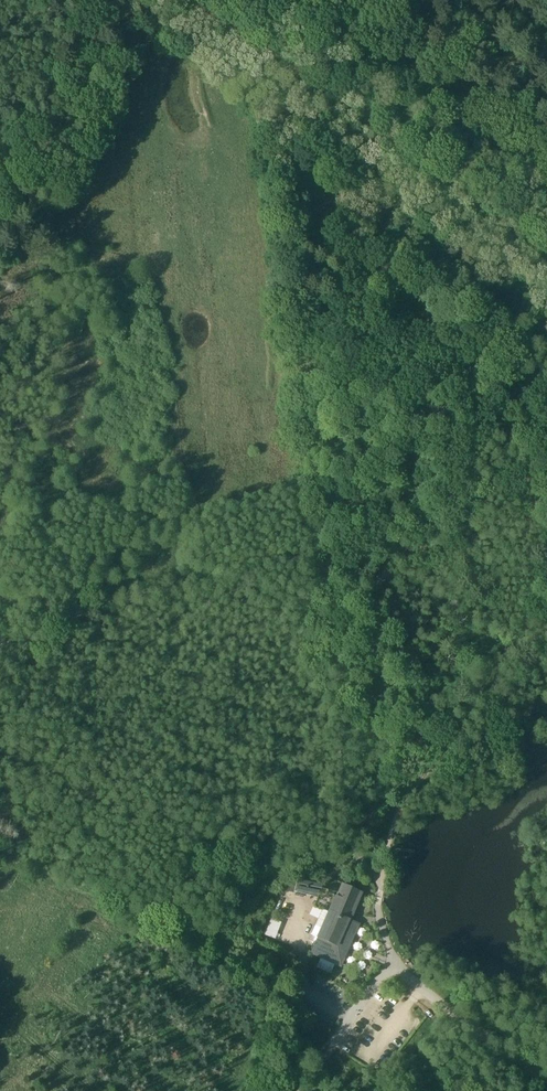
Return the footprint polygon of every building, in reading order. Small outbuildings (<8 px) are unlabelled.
[(294,892),(311,897),(315,888),(296,884),(294,892)] [(334,903),(333,903),(329,912),(325,920),(318,938),(310,953),(336,964),(340,967),(341,966),(341,965),(347,951),(359,924),(348,919),(360,892),(342,884),(338,893),(334,903)] [(321,889),(315,888),(311,897),(318,898),(321,889)] [(334,903),(338,893),(321,889),(318,898),(314,907),(326,913),(327,911),(329,912),(333,903),(334,903)] [(312,935),(318,938),(325,920),(319,917),(312,935)] [(271,918),(265,935),(275,939),(282,922),(271,918)]
